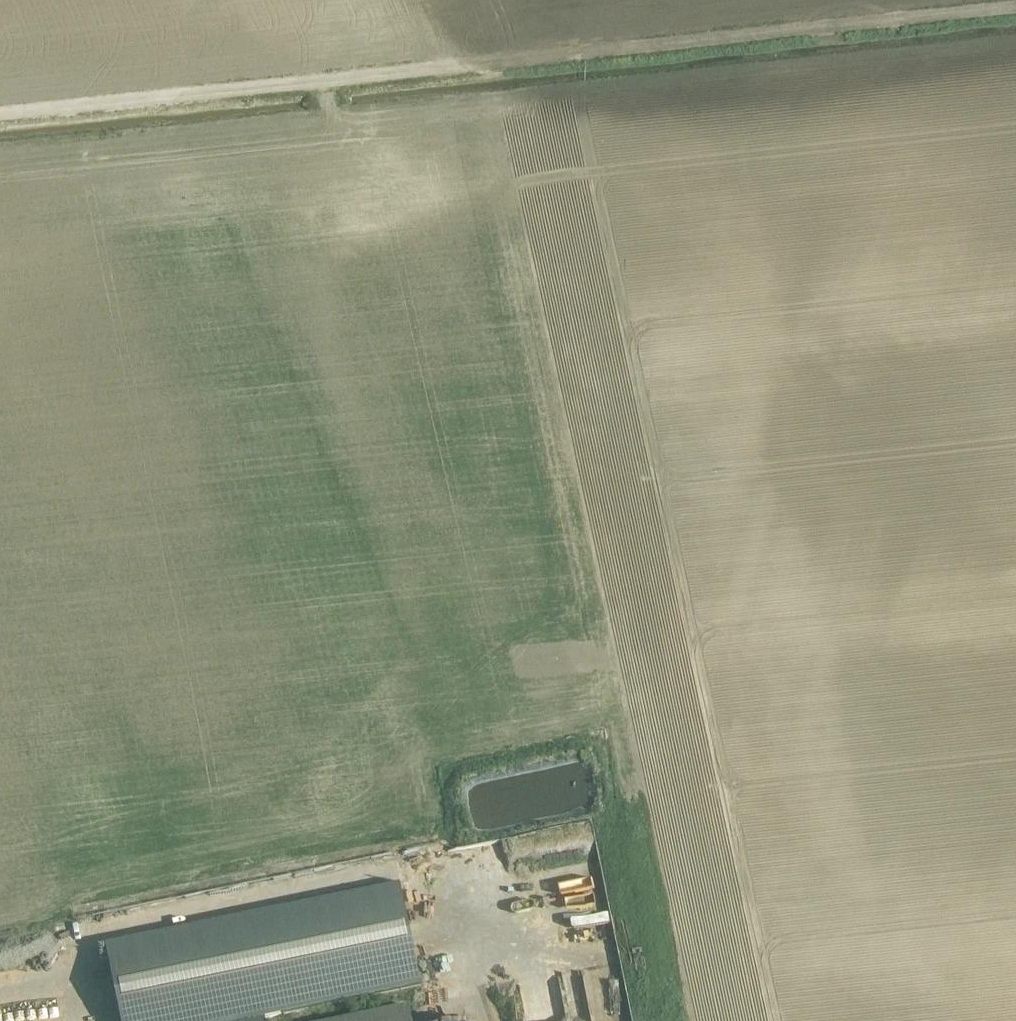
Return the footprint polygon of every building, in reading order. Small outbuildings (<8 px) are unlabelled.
[(107,946),(122,1020),(251,1020),(265,1018),(421,986),(400,886),(107,946)] [(1014,1010),(975,1020),(1015,1020),(1015,1017),(1014,1010)]
